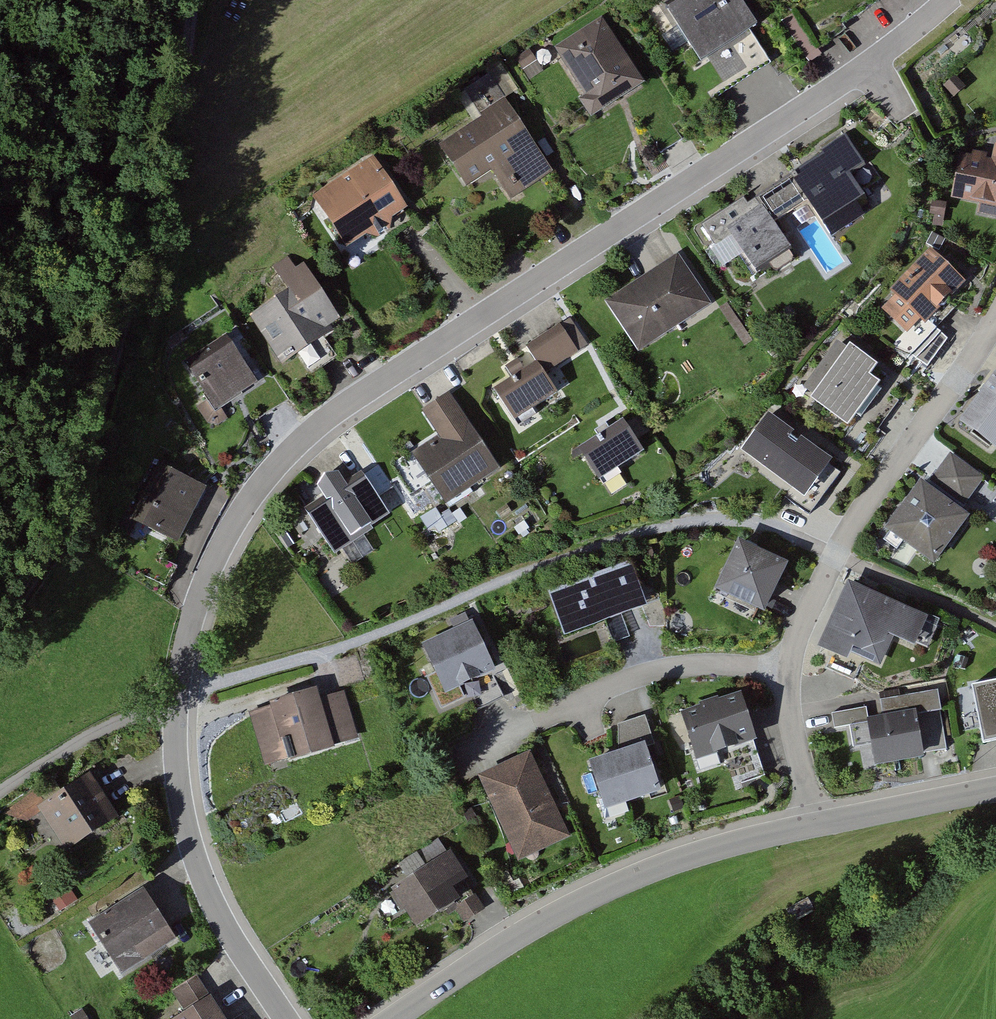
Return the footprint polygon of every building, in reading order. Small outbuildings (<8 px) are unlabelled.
[(668,11),(700,63),(756,28),(739,0),(686,0),(668,11)] [(603,18),(556,48),(586,96),(580,100),(592,119),(645,86),(603,18)] [(479,117),(439,143),(466,186),(491,171),(509,200),(552,173),(490,75),(463,91),(479,117)] [(807,201),(823,225),(865,198),(849,174),(864,165),(846,136),(821,152),(824,156),(777,186),(772,190),(788,213),(807,201)] [(964,151),(956,200),(982,204),(980,213),(995,216),(995,165),(984,163),(985,155),(964,151)] [(375,159),(313,199),(346,250),(408,211),(375,159)] [(773,223),(788,213),(772,190),(749,205),(744,198),(700,227),(715,250),(732,239),(756,274),(791,251),(773,223)] [(899,299),(888,311),(910,331),(921,319),(929,327),(969,284),(934,251),(894,293),(899,299)] [(678,255),(605,302),(639,354),(712,307),(678,255)] [(288,293),(251,315),(282,365),(334,333),(330,327),(341,320),(305,263),(296,269),(288,256),(272,266),(288,293)] [(537,364),(496,391),(516,423),(558,396),(544,375),(588,347),(570,319),(545,336),(526,348),(537,364)] [(227,337),(184,364),(216,413),(258,386),(227,337)] [(848,355),(837,348),(808,390),(817,396),(815,400),(855,428),(882,389),(870,380),(879,367),(852,349),(848,355)] [(961,424),(995,449),(995,376),(961,424)] [(450,393),(421,412),(438,438),(412,454),(447,507),(501,473),(450,393)] [(831,466),(772,419),(747,451),(806,498),(831,466)] [(622,421),(583,446),(606,482),(645,457),(622,421)] [(923,486),(889,534),(936,568),(971,519),(964,514),(987,483),(952,459),(929,490),(923,486)] [(206,492),(159,466),(129,519),(176,545),(206,492)] [(329,504),(310,516),(335,556),(373,533),(371,529),(389,518),(365,480),(347,491),(337,475),(318,486),(329,504)] [(788,567),(739,545),(718,593),(767,615),(788,567)] [(632,564),(552,593),(568,635),(648,606),(632,564)] [(929,622),(852,587),(823,650),(853,664),(856,657),(883,669),(895,642),(916,651),(929,622)] [(472,625),(425,646),(447,695),(494,674),(472,625)] [(971,687),(983,746),(995,744),(995,683),(971,687)] [(273,710),(256,715),(270,769),(339,750),(337,743),(361,736),(350,694),(325,700),(322,689),(271,703),(273,710)] [(866,708),(831,714),(834,729),(851,726),(855,748),(869,745),(872,763),(948,750),(938,691),(880,701),(883,719),(868,721),(866,708)] [(748,695),(687,712),(700,760),(761,744),(748,695)] [(622,752),(593,761),(607,809),(663,792),(649,744),(653,743),(646,721),(616,730),(622,752)] [(535,754),(482,777),(520,864),(573,840),(535,754)] [(97,777),(40,813),(64,852),(122,816),(97,777)] [(451,852),(391,887),(416,930),(461,904),(456,894),(471,885),(451,852)] [(71,888),(52,900),(59,912),(78,900),(71,888)] [(141,892),(90,924),(122,975),(173,943),(141,892)] [(185,1012),(210,996),(203,986),(196,975),(190,979),(171,991),(185,1012)] [(174,1018),(225,1018),(210,996),(185,1012),(174,1018)]
